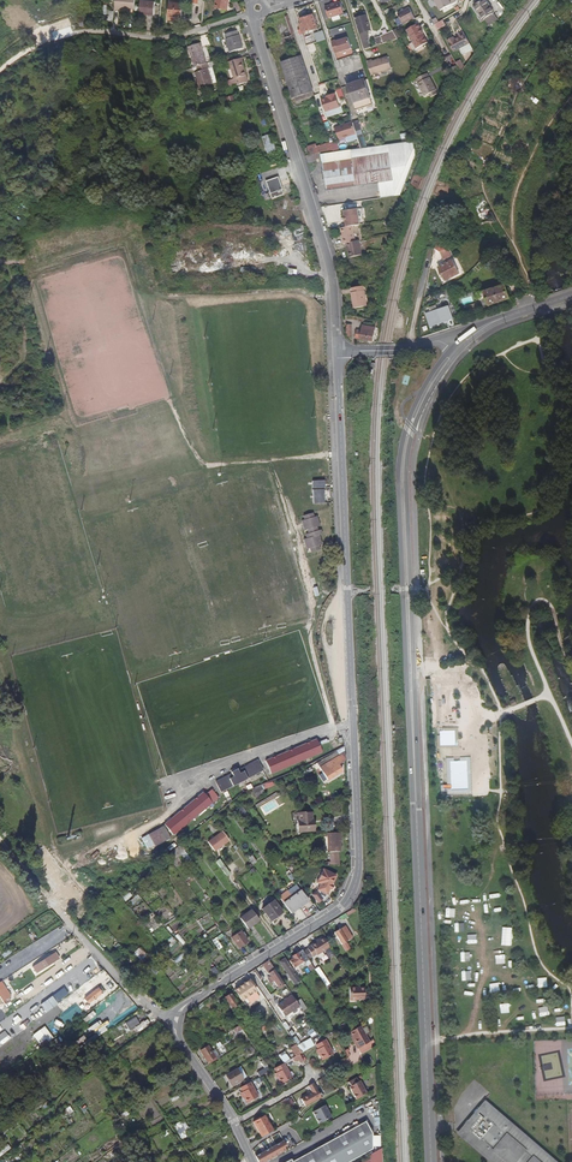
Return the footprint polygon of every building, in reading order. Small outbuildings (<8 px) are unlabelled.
[(132,0),(113,0),(111,9),(116,10),(117,8),(131,10),(132,0)] [(228,0),(215,0),(215,7),(227,9),(227,5),(228,6),(228,0)] [(452,4),(450,0),(435,0),(441,10),(452,4)] [(475,5),(484,19),(485,18),(489,24),(498,19),(493,12),(494,12),(486,0),(481,0),(475,5)] [(151,16),(151,14),(152,6),(152,3),(138,2),(136,15),(151,16)] [(341,2),(326,7),(329,18),(344,13),(341,2)] [(179,6),(163,5),(162,20),(177,21),(179,6)] [(411,8),(399,14),(404,25),(416,19),(411,8)] [(362,16),(361,13),(361,12),(354,14),(365,50),(370,48),(368,43),(369,38),(367,31),(371,30),(367,15),(366,15),(362,16)] [(303,24),(301,25),(303,33),(318,28),(313,15),(301,19),(303,24)] [(438,30),(446,25),(442,20),(434,25),(438,30)] [(407,31),(417,49),(428,43),(423,34),(424,34),(419,24),(407,31)] [(334,39),(341,36),(338,27),(330,30),(334,39)] [(324,30),(315,33),(318,42),(326,39),(324,30)] [(243,48),(237,31),(225,35),(231,52),(243,48)] [(394,32),(382,36),(384,44),(398,39),(394,32)] [(470,43),(464,32),(459,35),(460,37),(455,39),(454,37),(448,41),(455,51),(470,43)] [(295,34),(285,38),(286,41),(292,59),(282,62),(294,99),(314,92),(295,34)] [(336,40),(332,42),(336,53),(340,52),(340,53),(352,49),(349,38),(341,40),(337,42),(336,40)] [(202,49),(201,43),(188,47),(195,68),(206,65),(207,64),(202,49)] [(316,52),(311,53),(321,82),(325,80),(316,52)] [(319,82),(321,82),(311,53),(310,54),(314,65),(319,82)] [(372,60),(368,61),(372,75),(392,69),(388,57),(373,61),(372,60)] [(241,63),(241,62),(240,58),(227,62),(233,79),(234,79),(236,85),(245,82),(243,76),(244,75),(241,63)] [(206,70),(207,69),(206,65),(195,68),(197,73),(194,74),(199,88),(211,84),(206,70)] [(457,79),(461,72),(458,65),(451,69),(457,79)] [(423,98),(427,95),(428,99),(438,94),(436,90),(438,90),(429,73),(414,81),(423,98)] [(365,80),(348,85),(355,110),(373,104),(365,80)] [(330,96),(330,97),(322,100),(326,113),(340,108),(336,94),(330,96)] [(354,124),(357,135),(362,149),(367,149),(359,121),(353,122),(354,124)] [(357,135),(354,124),(336,129),(340,141),(357,135)] [(48,138),(46,132),(38,135),(41,141),(48,138)] [(267,154),(276,151),(271,134),(262,137),(267,154)] [(362,149),(352,151),(353,159),(320,164),(324,193),(377,185),(379,200),(392,198),(414,141),(367,149),(362,149)] [(334,151),(332,145),(326,147),(325,143),(304,150),(306,158),(330,153),(334,151)] [(276,185),(270,172),(258,178),(264,191),(276,185)] [(346,223),(347,229),(354,228),(361,227),(358,210),(344,213),(345,218),(344,218),(345,223),(346,223)] [(360,242),(355,242),(354,228),(347,229),(342,229),(343,239),(342,239),(342,244),(345,244),(346,249),(347,249),(348,259),(361,255),(360,242)] [(450,253),(442,256),(446,264),(453,261),(454,261),(450,253)] [(439,267),(446,281),(459,275),(453,261),(446,264),(439,267)] [(489,269),(480,272),(474,274),(476,278),(486,275),(490,273),(489,269)] [(496,281),(494,274),(487,277),(489,283),(496,281)] [(479,294),(480,296),(484,307),(510,298),(505,285),(491,289),(482,292),(479,294)] [(363,286),(352,289),(353,292),(352,293),(355,308),(367,306),(363,286)] [(468,312),(478,309),(477,304),(466,307),(468,312)] [(449,306),(427,314),(432,327),(454,319),(449,306)] [(375,327),(363,325),(362,331),(357,330),(356,336),(359,336),(359,338),(373,340),(375,327)] [(324,504),(324,481),(312,481),(312,504),(324,504)] [(304,528),(305,533),(302,534),(304,541),(305,548),(307,553),(316,550),(314,546),(317,545),(315,536),(318,535),(317,530),(314,531),(313,527),(316,527),(313,517),(310,518),(309,513),(300,515),(302,522),(304,528)] [(291,766),(337,743),(334,738),(308,751),(305,745),(285,755),(288,761),(280,766),(278,763),(273,765),(276,771),(277,773),(291,766)] [(316,762),(319,767),(345,753),(344,748),(343,748),(316,762)] [(345,753),(319,767),(321,772),(318,774),(323,782),(327,779),(327,780),(341,771),(338,765),(345,761),(345,753)] [(230,775),(214,783),(219,793),(261,771),(256,761),(237,771),(237,770),(229,773),(230,775)] [(273,765),(261,772),(263,777),(276,771),(273,765)] [(313,772),(310,768),(302,772),(304,776),(313,772)] [(264,789),(274,785),(272,780),(262,784),(264,789)] [(241,794),(243,797),(250,794),(259,790),(258,786),(241,794)] [(179,817),(170,825),(178,834),(188,826),(185,823),(199,811),(202,815),(214,805),(205,795),(197,802),(194,799),(176,814),(179,817)] [(247,818),(242,811),(239,813),(244,820),(247,818)] [(297,820),(297,830),(315,830),(315,823),(313,823),(312,812),(299,812),(299,820),(297,820)] [(164,829),(148,838),(155,849),(170,840),(164,829)] [(227,840),(221,832),(207,842),(213,851),(227,840)] [(327,832),(327,850),(329,850),(337,850),(339,850),(339,839),(340,839),(340,832),(327,832)] [(187,863),(191,860),(180,845),(167,854),(173,861),(181,855),(187,863)] [(248,859),(252,865),(257,862),(252,856),(248,859)] [(319,883),(317,889),(316,891),(315,890),(312,894),(317,902),(321,899),(323,900),(328,894),(326,893),(335,874),(322,868),(316,881),(319,883)] [(195,893),(201,889),(194,880),(188,884),(195,893)] [(299,906),(307,899),(299,889),(295,884),(287,890),(299,906)] [(287,890),(279,896),(290,911),(299,906),(287,890)] [(280,912),(272,902),(261,909),(269,920),(280,912)] [(239,918),(247,929),(258,920),(250,910),(239,918)] [(333,931),(341,943),(344,941),(351,937),(344,925),(333,931)] [(246,942),(239,931),(231,937),(238,948),(246,942)] [(316,953),(316,954),(329,946),(322,936),(310,944),(310,945),(306,948),(311,956),(316,953)] [(324,952),(329,959),(334,956),(329,948),(324,952)] [(289,960),(293,967),(307,958),(301,950),(291,956),(292,958),(289,960)] [(54,963),(50,957),(35,966),(39,972),(54,963)] [(298,980),(294,975),(283,958),(278,962),(289,979),(292,984),(298,980)] [(278,990),(283,986),(272,971),(273,969),(267,960),(264,963),(270,971),(267,974),(278,990)] [(214,976),(219,973),(215,965),(209,968),(214,976)] [(326,986),(330,983),(318,966),(314,969),(326,986)] [(101,972),(88,983),(87,980),(81,985),(84,990),(104,975),(101,972)] [(114,982),(111,977),(104,983),(107,987),(114,982)] [(255,990),(248,980),(234,989),(244,1003),(249,1000),(247,996),(255,990)] [(103,991),(98,985),(83,996),(88,1002),(103,991)] [(99,1001),(113,990),(111,986),(96,997),(99,1001)] [(349,987),(349,1000),(363,1000),(363,988),(355,988),(355,987),(349,987)] [(233,1000),(236,998),(232,992),(223,997),(232,1010),(238,1006),(233,1000)] [(57,1003),(61,1008),(71,1000),(68,995),(57,1003)] [(295,1001),(291,995),(284,1000),(284,1001),(277,1006),(284,1016),(299,1007),(295,1001)] [(305,1007),(299,998),(295,1001),(299,1007),(301,1010),(305,1007)] [(236,1036),(243,1031),(239,1026),(227,1032),(229,1035),(234,1033),(236,1036)] [(350,1033),(354,1040),(352,1042),(357,1050),(358,1049),(367,1044),(359,1027),(350,1033)] [(38,1042),(45,1038),(39,1030),(33,1035),(38,1042)] [(309,1039),(304,1042),(308,1049),(314,1045),(309,1039)] [(322,1041),(316,1044),(319,1050),(318,1051),(323,1060),(332,1055),(324,1040),(322,1041)] [(304,1042),(296,1046),(300,1053),(308,1049),(304,1042)] [(367,1044),(358,1049),(360,1053),(370,1048),(367,1044)] [(295,1045),(290,1049),(295,1056),(298,1055),(300,1053),(296,1046),(295,1045)] [(213,1062),(217,1059),(209,1046),(200,1051),(208,1065),(213,1062)] [(290,1049),(284,1052),(289,1060),(290,1059),(295,1056),(290,1049)] [(283,1063),(289,1060),(284,1052),(278,1056),(283,1063)] [(298,1064),(302,1062),(298,1055),(295,1056),(290,1059),(292,1062),(294,1061),(296,1061),(298,1062),(298,1064)] [(364,1060),(368,1065),(373,1062),(370,1057),(364,1060)] [(260,1076),(269,1071),(261,1058),(258,1060),(263,1068),(255,1073),(257,1077),(260,1076)] [(280,1084),(292,1078),(283,1063),(273,1068),(277,1074),(275,1075),(280,1084)] [(231,1086),(242,1080),(236,1069),(225,1075),(231,1086)] [(358,1081),(355,1077),(347,1082),(350,1086),(348,1087),(355,1099),(366,1093),(359,1080),(358,1081)] [(245,1104),(256,1098),(248,1083),(239,1088),(241,1093),(240,1094),(245,1104)] [(311,1092),(300,1099),(304,1106),(320,1097),(312,1084),(308,1087),(310,1091),(311,1092)] [(290,1099),(286,1101),(286,1102),(290,1110),(294,1107),(290,1099)] [(497,1161),(554,1161),(489,1104),(463,1132),(497,1161)] [(318,1124),(331,1117),(324,1105),(312,1112),(318,1124)] [(262,1137),(272,1131),(264,1116),(254,1122),(262,1137)] [(174,1122),(180,1139),(189,1136),(184,1119),(174,1122)] [(371,1149),(369,1134),(364,1121),(292,1161),(348,1161),(371,1149)] [(258,1161),(265,1161),(272,1158),(274,1157),(283,1152),(282,1149),(286,1147),(283,1142),(255,1156),(258,1161)] [(197,1150),(200,1156),(206,1153),(203,1147),(197,1150)]
